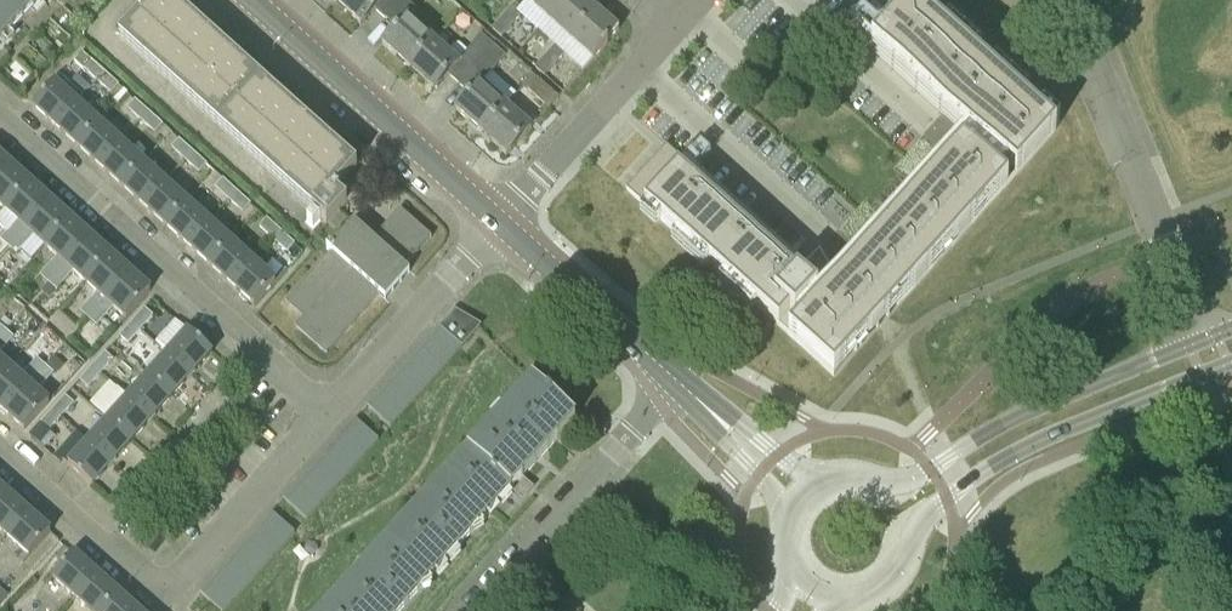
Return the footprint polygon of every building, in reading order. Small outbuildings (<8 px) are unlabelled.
[(3,0),(0,0),(0,44),(23,19),(3,0)] [(40,0),(3,0),(23,19),(40,0)] [(308,123),(172,0),(153,0),(119,38),(317,216),(312,222),(319,228),(324,222),(327,225),(362,187),(349,175),(357,167),(308,123)] [(386,20),(404,0),(337,0),(334,3),(360,26),(375,10),(386,20)] [(434,39),(410,17),(416,10),(405,0),(404,0),(386,20),(396,30),(382,46),(408,69),(434,39)] [(548,21),(567,0),(527,0),(526,1),(548,21)] [(570,40),(597,11),(585,0),(567,0),(548,21),(570,40)] [(624,194),(829,382),(1065,125),(911,0),(909,0),(871,44),(957,129),(836,262),(820,247),(803,266),(670,144),(624,194)] [(867,9),(877,18),(884,10),(874,1),(867,9)] [(492,29),(497,34),(520,8),(516,4),(492,29)] [(497,34),(502,38),(525,12),(520,8),(497,34)] [(570,40),(592,60),(619,31),(597,11),(570,40)] [(448,76),(458,85),(494,47),(481,35),(467,49),(459,42),(449,52),(434,39),(408,69),(433,92),(448,76)] [(536,68),(540,72),(564,46),(559,42),(536,68)] [(540,72),(545,77),(568,51),(564,46),(540,72)] [(480,134),(507,105),(482,83),(505,57),(494,47),(458,85),(469,95),(455,111),(480,134)] [(97,81),(105,73),(91,60),(85,67),(83,69),(97,81)] [(119,85),(105,73),(97,81),(111,94),(119,85)] [(33,106),(56,126),(82,96),(61,77),(55,82),(33,106)] [(549,109),(559,98),(537,79),(527,90),(549,109)] [(78,146),(99,122),(78,103),(83,97),(82,96),(56,126),(78,146)] [(141,120),(149,112),(135,100),(127,108),(141,120)] [(507,105),(480,134),(506,157),(533,128),(532,127),(539,119),(526,108),(519,116),(507,105)] [(149,112),(141,120),(155,133),(163,125),(149,112)] [(78,146),(100,166),(121,142),(99,122),(78,146)] [(186,161),(194,152),(179,139),(171,148),(186,161)] [(100,166),(122,186),(143,162),(121,142),(100,166)] [(200,173),(208,164),(194,152),(186,161),(200,173)] [(10,165),(0,156),(0,176),(10,165)] [(122,186),(144,206),(166,182),(143,162),(122,186)] [(5,211),(30,183),(10,165),(0,176),(0,207),(5,211)] [(229,200),(237,191),(223,179),(215,188),(229,200)] [(144,206),(166,226),(188,202),(166,182),(144,206)] [(0,240),(8,247),(50,201),(30,183),(5,211),(17,222),(0,240)] [(243,213),(251,204),(237,191),(229,200),(243,213)] [(33,236),(45,247),(70,219),(50,201),(8,247),(17,254),(33,236)] [(166,226),(188,246),(210,222),(188,202),(166,226)] [(386,299),(396,289),(410,272),(405,268),(432,237),(400,209),(373,240),(354,223),(332,247),(330,245),(326,249),(330,253),(285,303),(302,319),(295,328),(325,356),(380,295),(386,299)] [(273,240),(281,231),(267,218),(259,227),(273,240)] [(40,276),(49,283),(90,237),(70,219),(45,247),(57,258),(40,276)] [(188,246),(210,266),(232,242),(210,222),(188,246)] [(287,252),(295,243),(281,231),(273,240),(287,252)] [(73,273),(85,283),(110,255),(90,237),(49,283),(57,290),(73,273)] [(210,266),(232,286),(254,262),(232,242),(210,266)] [(89,319),(117,289),(130,274),(110,255),(85,283),(97,294),(80,312),(89,319)] [(254,306),(270,289),(276,282),(254,262),(232,286),(254,306)] [(113,308),(125,320),(150,292),(130,274),(117,289),(89,319),(97,326),(113,308)] [(132,322),(141,330),(154,316),(145,308),(132,322)] [(466,343),(477,331),(454,310),(443,322),(466,343)] [(120,336),(128,344),(141,330),(132,322),(120,336)] [(455,355),(466,343),(443,322),(433,334),(455,355)] [(14,338),(6,330),(0,337),(0,353),(14,338)] [(169,354),(192,375),(212,353),(189,331),(169,354)] [(444,367),(455,355),(433,334),(422,346),(444,367)] [(5,412),(46,366),(45,366),(63,346),(55,339),(21,377),(10,366),(0,377),(0,408),(5,412)] [(434,379),(444,367),(422,346),(411,358),(434,379)] [(92,366),(101,374),(114,360),(105,352),(92,366)] [(172,397),(192,375),(169,354),(149,376),(172,397)] [(10,366),(0,358),(0,377),(10,366)] [(423,391),(434,379),(411,358),(400,370),(423,391)] [(25,430),(50,403),(37,392),(54,374),(46,366),(5,412),(25,430)] [(80,380),(89,388),(101,374),(92,366),(80,380)] [(412,403),(423,391),(400,370),(389,382),(412,403)] [(152,419),(172,397),(149,376),(129,398),(152,419)] [(114,379),(94,401),(105,412),(126,390),(114,379)] [(512,490),(518,496),(529,484),(522,479),(575,420),(531,381),(324,610),(403,610),(512,490)] [(53,410),(61,418),(74,403),(65,396),(53,410)] [(132,442),(152,419),(129,398),(109,420),(132,442)] [(40,424),(49,432),(61,418),(53,410),(40,424)] [(89,443),(112,464),(132,442),(109,420),(89,443)] [(368,452),(379,440),(356,420),(345,431),(368,452)] [(358,463),(368,452),(345,431),(335,443),(358,463)] [(69,465),(92,486),(112,464),(89,443),(69,465)] [(348,475),(358,463),(335,443),(325,454),(348,475)] [(337,486),(348,475),(325,454),(314,465),(337,486)] [(327,497),(337,486),(314,465),(304,477),(327,497)] [(317,509),(327,497),(304,477),(294,488),(317,509)] [(7,537),(28,513),(6,493),(0,500),(0,532),(7,537)] [(29,557),(51,533),(28,513),(7,537),(29,557)] [(285,544),(295,533),(272,513),(262,524),(285,544)] [(274,556),(285,544),(262,524),(252,536),(274,556)] [(264,567),(274,556),(252,536),(241,547),(264,567)] [(254,579),(264,567),(241,547),(231,558),(254,579)] [(75,598),(97,574),(74,554),(53,578),(75,598)] [(243,590),(254,579),(231,558),(221,570),(243,590)] [(233,602),(243,590),(221,570),(210,581),(233,602)] [(90,610),(104,610),(119,594),(97,574),(75,598),(90,610)] [(233,602),(210,581),(200,593),(220,610),(225,610),(233,602)] [(119,594),(104,610),(137,610),(119,594)]
